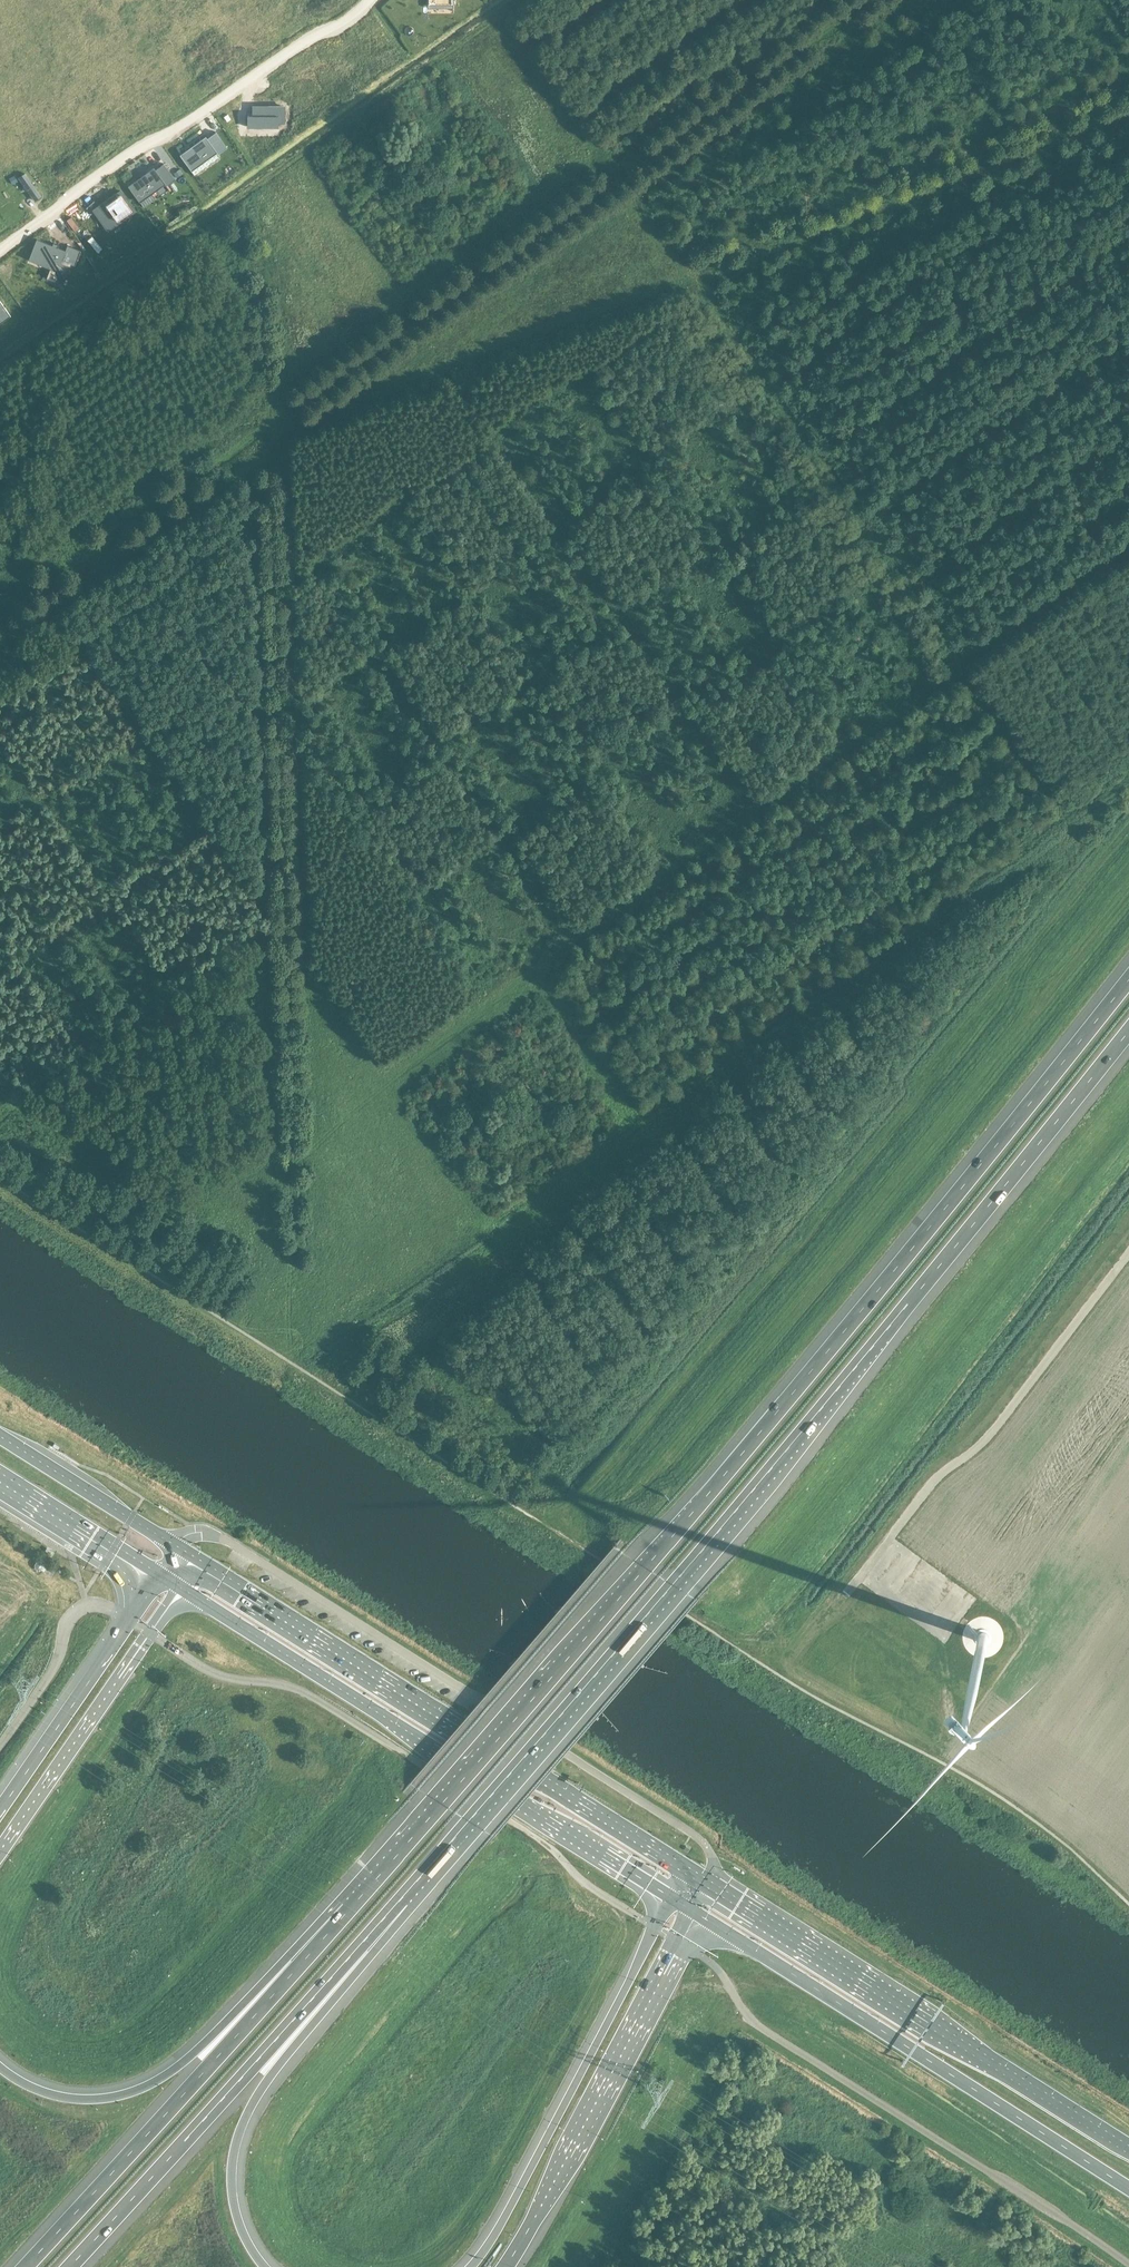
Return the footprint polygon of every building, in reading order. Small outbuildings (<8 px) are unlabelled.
[(253,115),(247,115),(247,126),(279,126),(279,122),(284,122),(284,106),(253,106),(253,115)] [(206,136),(180,154),(191,170),(216,152),(217,154),(227,147),(216,132),(207,138),(206,136)] [(154,167),(128,186),(139,201),(165,182),(154,167)] [(25,174),(19,178),(35,200),(41,196),(25,174)] [(15,175),(9,178),(13,184),(18,181),(15,175)] [(121,191),(95,209),(110,229),(135,211),(121,191)] [(37,239),(28,260),(29,260),(30,258),(52,267),(49,276),(63,282),(62,284),(63,284),(71,264),(75,265),(81,250),(80,250),(79,250),(68,246),(69,245),(67,245),(65,250),(37,239)] [(11,316),(0,300),(0,323),(11,316)] [(975,1633),(974,1636),(975,1640),(977,1643),(980,1645),(983,1645),(987,1645),(990,1642),(991,1640),(992,1636),(991,1633),(989,1630),(986,1628),(983,1628),(979,1628),(977,1630),(975,1633)] [(421,1752),(425,1746),(399,1728),(395,1734),(421,1752)] [(612,2103),(622,2081),(615,2078),(605,2100),(612,2103)] [(597,2132),(611,2104),(604,2100),(589,2128),(597,2132)]
